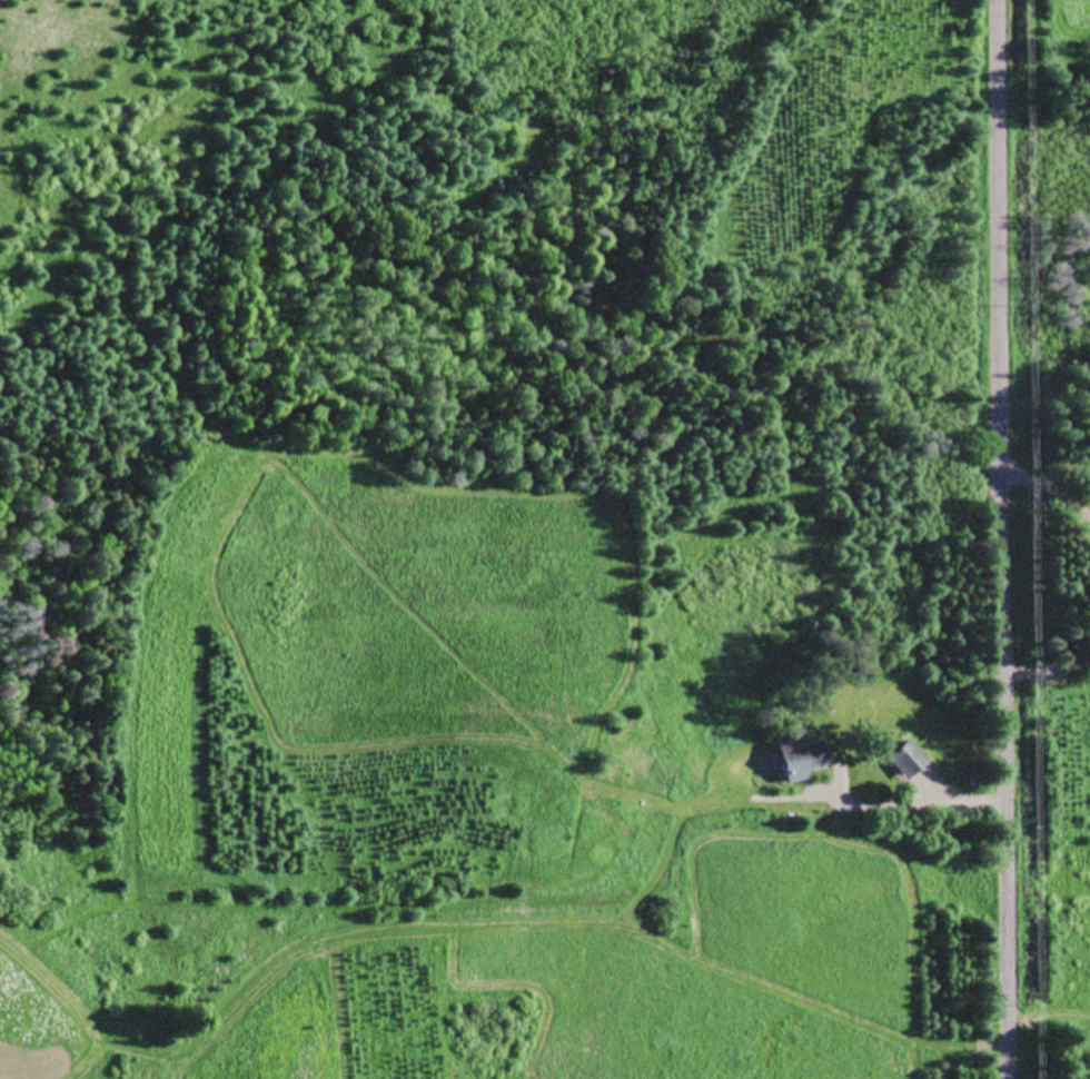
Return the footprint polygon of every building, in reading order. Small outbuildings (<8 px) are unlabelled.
[(820,738),(828,766),(785,778),(779,748),(820,738)] [(926,758),(908,776),(889,759),(908,740),(926,758)]
